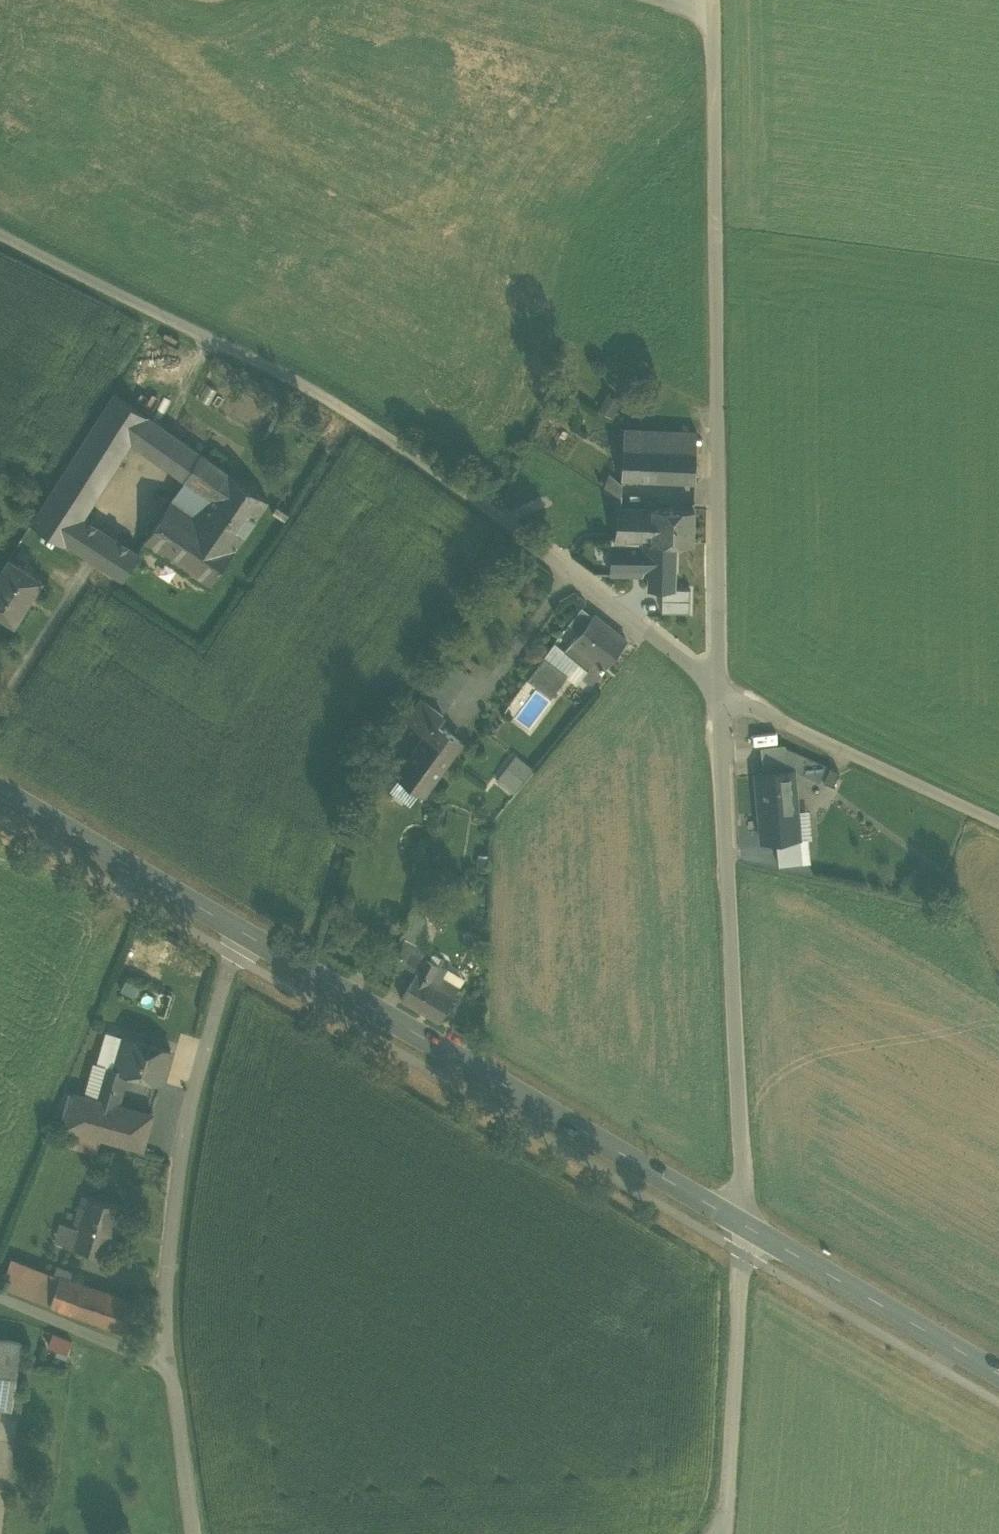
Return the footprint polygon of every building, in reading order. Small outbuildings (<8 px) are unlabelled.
[(66,542),(87,555),(103,529),(83,516),(130,441),(141,448),(161,425),(114,392),(31,522),(65,544),(66,542)] [(172,432),(161,425),(141,448),(155,458),(172,432)] [(621,477),(695,481),(696,449),(674,448),(638,446),(638,429),(624,428),(621,477)] [(674,431),(638,429),(638,446),(674,448),(674,431)] [(674,448),(696,449),(697,432),(674,431),(674,448)] [(267,499),(172,432),(155,458),(184,478),(210,496),(198,516),(237,543),(267,499)] [(605,487),(621,497),(622,482),(609,477),(605,487)] [(184,478),(172,498),(198,516),(210,496),(184,478)] [(144,542),(209,585),(210,582),(237,543),(198,516),(172,498),(144,542)] [(640,540),(651,540),(652,507),(619,506),(614,538),(614,539),(640,540)] [(652,507),(651,540),(675,541),(693,542),(694,508),(652,506),(652,507)] [(587,552),(610,570),(611,543),(600,536),(605,530),(608,524),(589,509),(588,507),(569,530),(591,547),(587,552)] [(87,555),(100,564),(117,537),(103,529),(87,555)] [(138,551),(117,537),(100,564),(122,579),(139,552),(138,551)] [(610,570),(610,573),(649,574),(648,587),(662,587),(674,587),(675,541),(651,540),(640,540),(614,539),(614,538),(611,538),(611,543),(610,570)] [(14,622),(42,578),(8,557),(0,570),(0,613),(14,622)] [(662,587),(661,611),(689,612),(690,588),(674,587),(662,587)] [(564,628),(579,641),(597,618),(581,605),(564,628)] [(586,678),(593,684),(627,642),(597,618),(579,641),(567,655),(579,665),(590,673),(586,678)] [(527,679),(554,699),(579,665),(567,655),(553,643),(527,679)] [(396,774),(424,794),(435,779),(431,776),(458,739),(434,722),(442,711),(421,696),(405,718),(425,733),(396,774)] [(771,760),(772,770),(793,768),(792,756),(783,757),(782,745),(782,744),(760,746),(761,760),(762,760),(771,760)] [(826,765),(782,745),(783,757),(792,756),(793,768),(793,769),(819,781),(826,765)] [(515,791),(535,766),(517,752),(497,777),(515,791)] [(793,768),(772,770),(771,760),(762,760),(763,771),(755,772),(759,817),(797,814),(793,769),(793,768)] [(840,771),(829,766),(823,780),(834,785),(840,771)] [(809,813),(797,814),(799,838),(811,837),(809,813)] [(797,814),(759,817),(761,841),(776,840),(799,838),(797,814)] [(802,863),(799,838),(776,840),(778,865),(802,863)] [(395,972),(418,976),(423,968),(434,915),(411,910),(395,972)] [(406,997),(445,1020),(462,991),(423,968),(418,976),(406,997)] [(95,1099),(117,1105),(127,1072),(160,1082),(170,1049),(123,1036),(113,1068),(105,1066),(95,1099)] [(63,1128),(141,1149),(151,1114),(117,1105),(95,1099),(73,1093),(63,1128)] [(65,1250),(105,1260),(119,1205),(79,1195),(65,1250)] [(5,1291),(68,1316),(81,1285),(63,1277),(59,1286),(14,1268),(5,1291)] [(68,1316),(100,1329),(113,1297),(81,1285),(68,1316)] [(150,1312),(113,1297),(100,1329),(137,1344),(150,1312)] [(52,1331),(49,1345),(69,1350),(73,1336),(52,1331)] [(12,1405),(21,1341),(0,1338),(0,1403),(12,1405)]
